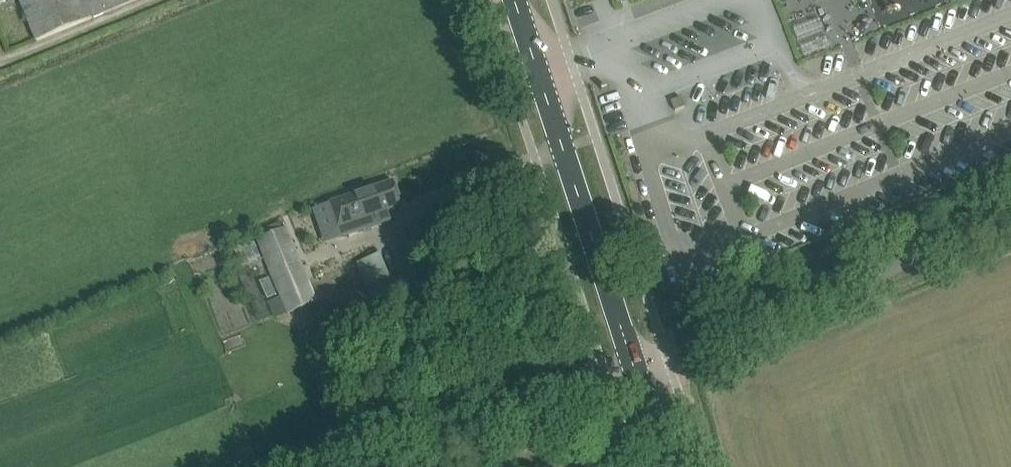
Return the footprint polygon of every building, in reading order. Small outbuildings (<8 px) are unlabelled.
[(36,40),(135,0),(19,0),(36,40)] [(681,97),(672,101),(675,110),(685,107),(681,97)] [(402,205),(395,185),(394,181),(330,203),(342,237),(391,220),(388,211),(402,205)] [(286,228),(256,239),(280,295),(267,301),(275,319),(317,300),(291,239),(287,229),(286,228)] [(260,257),(254,242),(234,249),(240,264),(260,257)] [(397,300),(380,254),(356,263),(373,308),(397,300)] [(275,296),(269,278),(260,282),(266,299),(275,296)]
